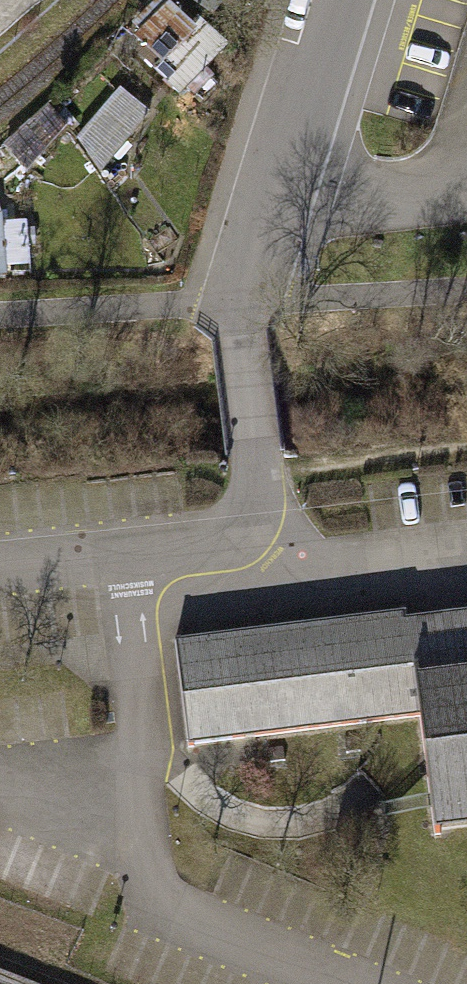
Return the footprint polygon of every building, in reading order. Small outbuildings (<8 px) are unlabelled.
[(81,142),(111,164),(152,109),(122,87),(81,142)] [(183,653),(194,743),(426,713),(442,832),(466,829),(466,617),(183,653)]
